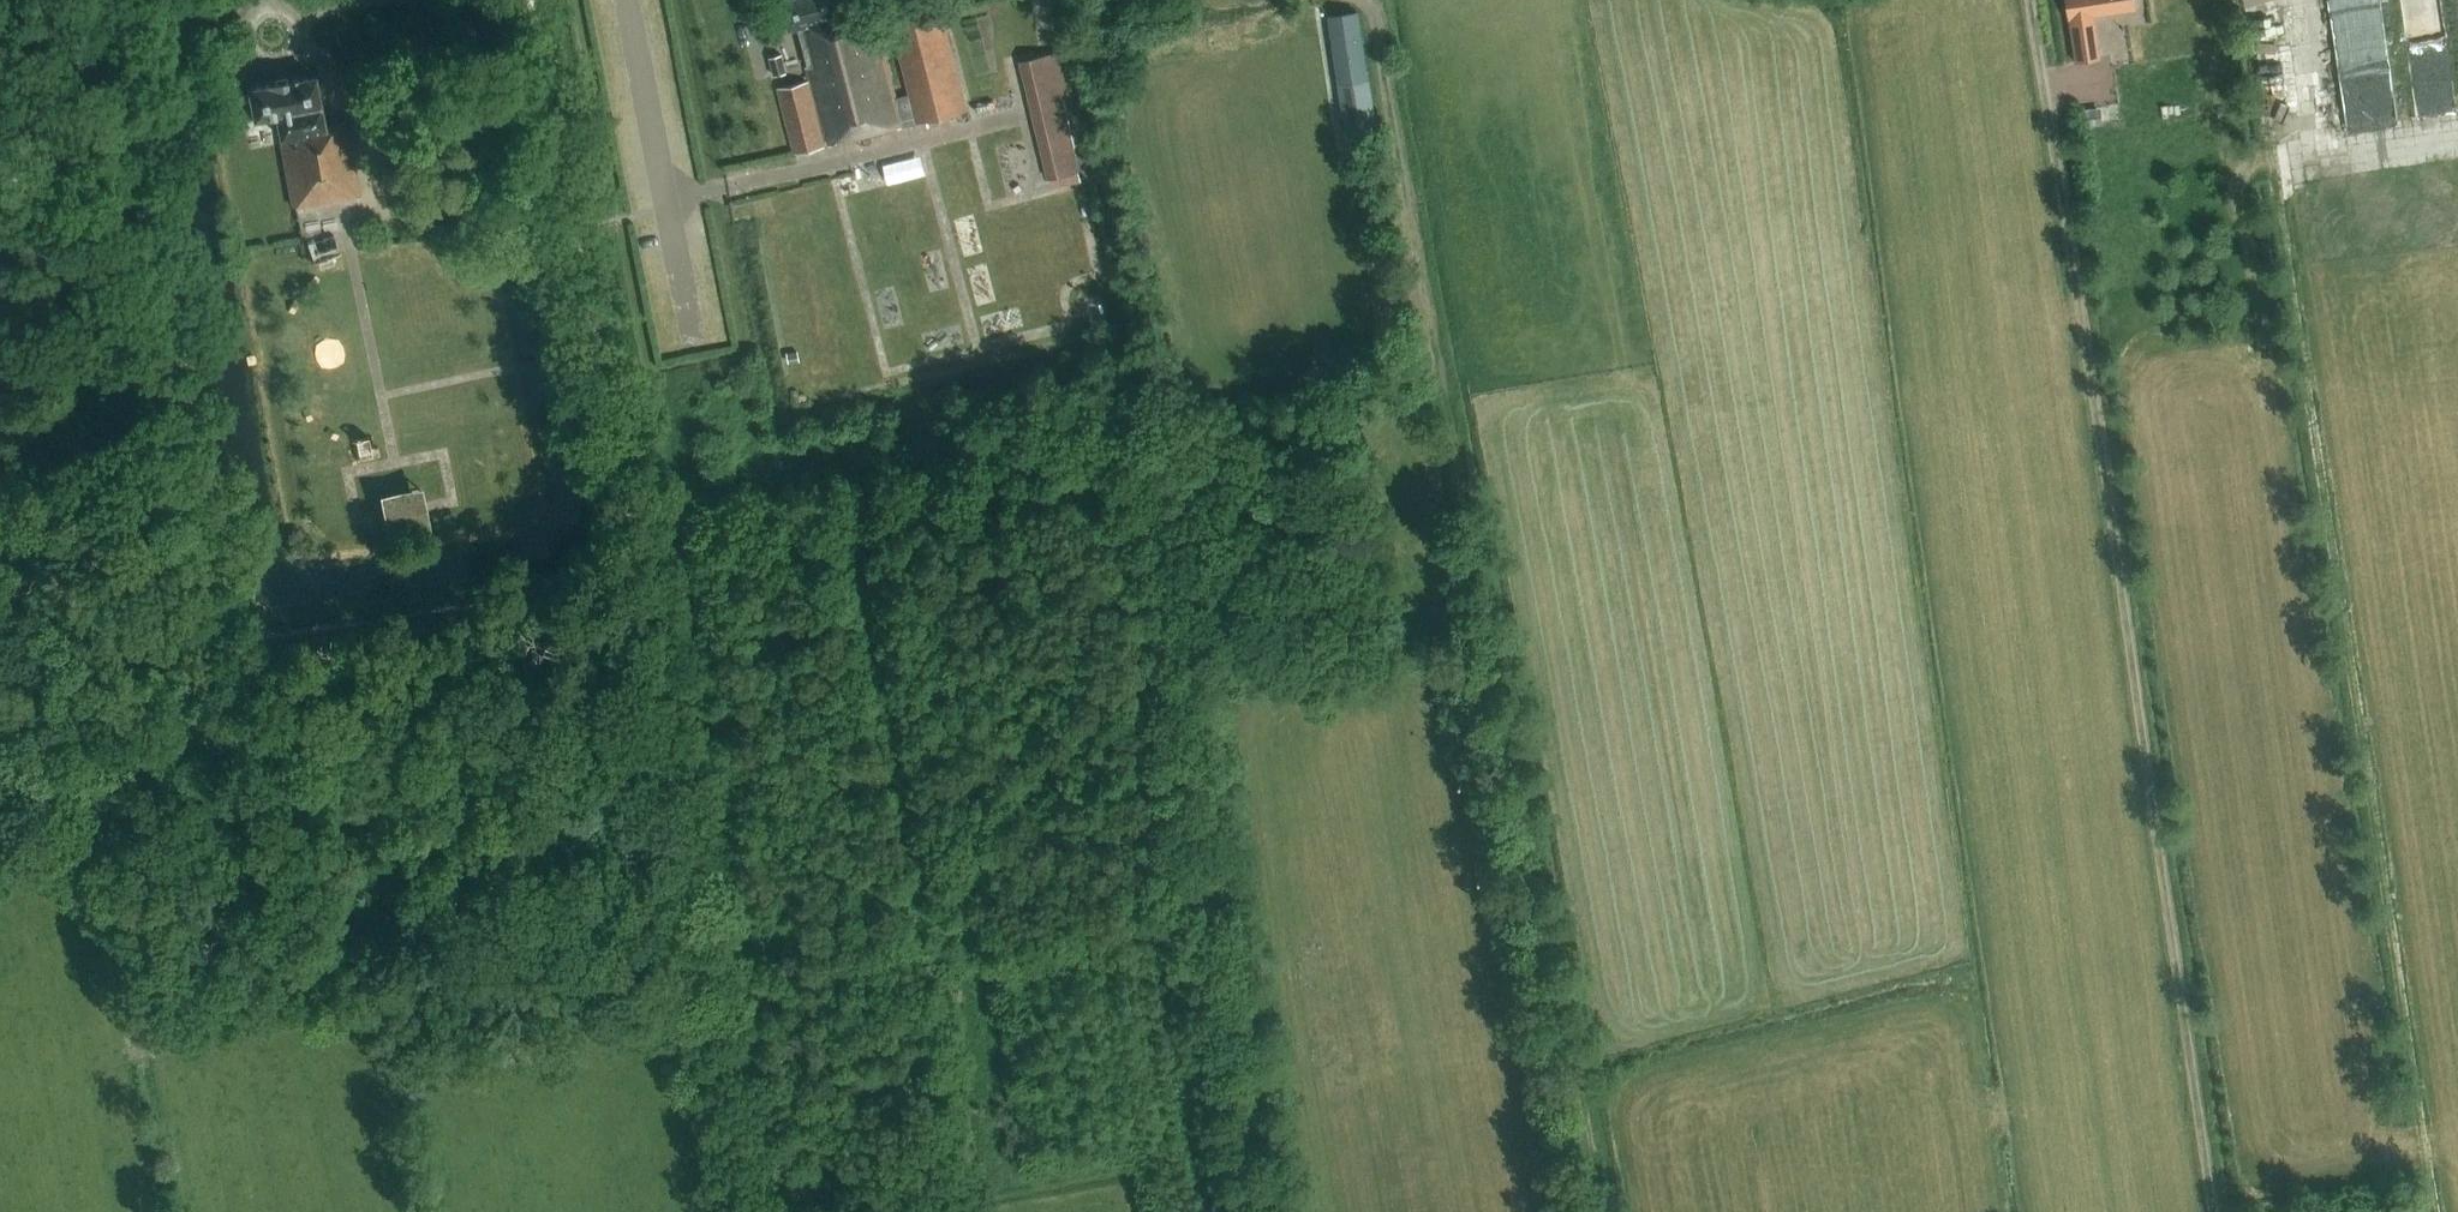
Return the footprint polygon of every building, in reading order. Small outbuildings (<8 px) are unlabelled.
[(968,109),(941,8),(892,21),(911,95),(895,99),(871,7),(843,14),(840,0),(789,0),(784,1),(791,29),(799,27),(810,68),(807,69),(810,80),(781,88),(798,153),(968,109)] [(2070,18),(2117,12),(2115,0),(2067,0),(2070,18)] [(1329,16),(1346,133),(1377,128),(1370,80),(1368,80),(1359,11),(1329,16)] [(2092,43),(2074,46),(2076,62),(2095,59),(2092,43)] [(1026,56),(1051,181),(1088,174),(1062,49),(1026,56)] [(787,73),(782,54),(769,58),(774,77),(787,73)] [(292,207),(355,196),(341,120),(323,122),(315,76),(248,88),(253,120),(276,116),(292,207)] [(393,532),(436,526),(431,484),(388,490),(393,532)]
